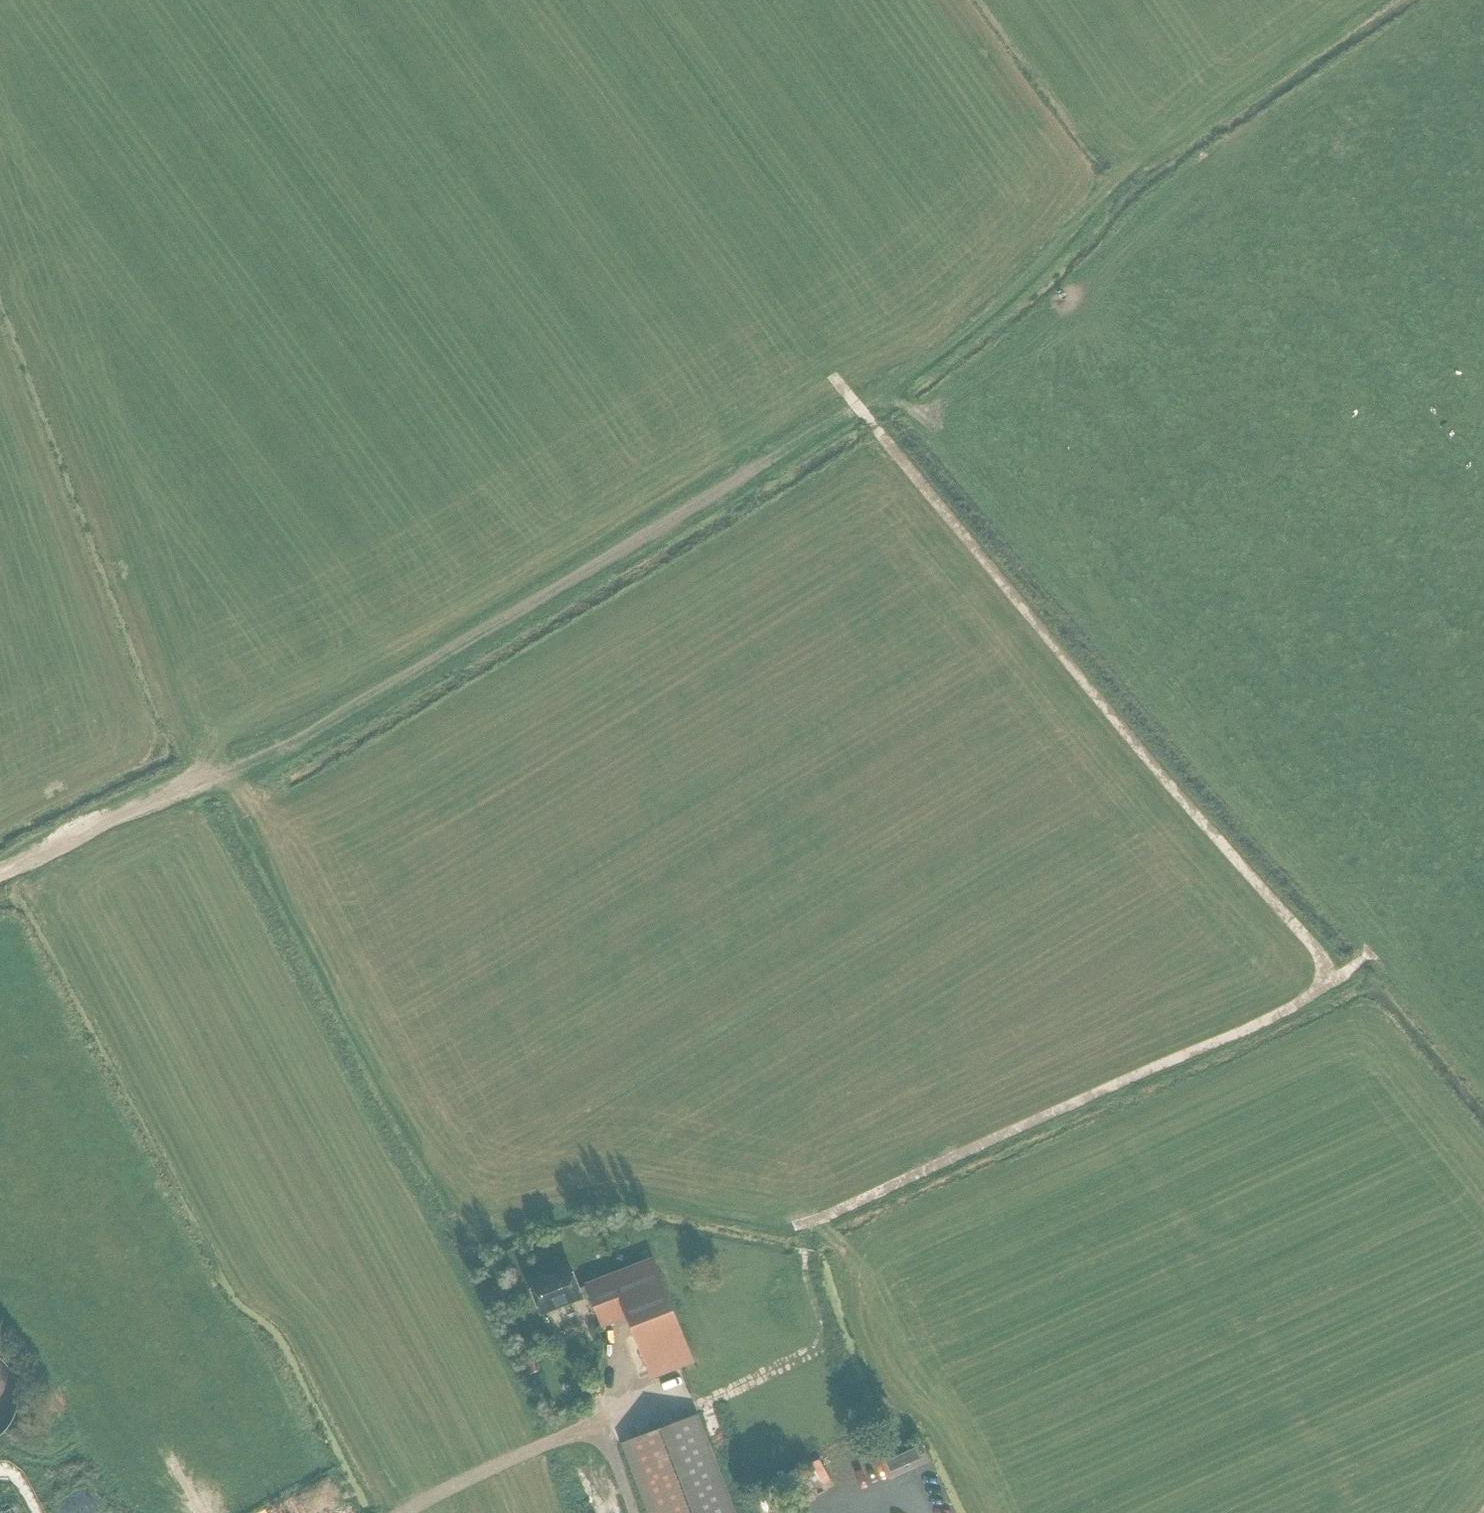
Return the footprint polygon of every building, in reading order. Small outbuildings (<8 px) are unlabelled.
[(570,1260),(528,1277),(541,1311),(584,1294),(583,1292),(589,1290),(603,1325),(630,1314),(654,1375),(694,1360),(653,1252),(584,1279),(585,1282),(581,1283),(570,1260)] [(714,1457),(697,1413),(621,1442),(638,1486),(648,1512),(735,1512),(714,1457)] [(910,1450),(903,1453),(885,1461),(890,1472),(920,1458),(915,1448),(910,1450)] [(812,1465),(822,1490),(840,1482),(829,1458),(812,1465)]
